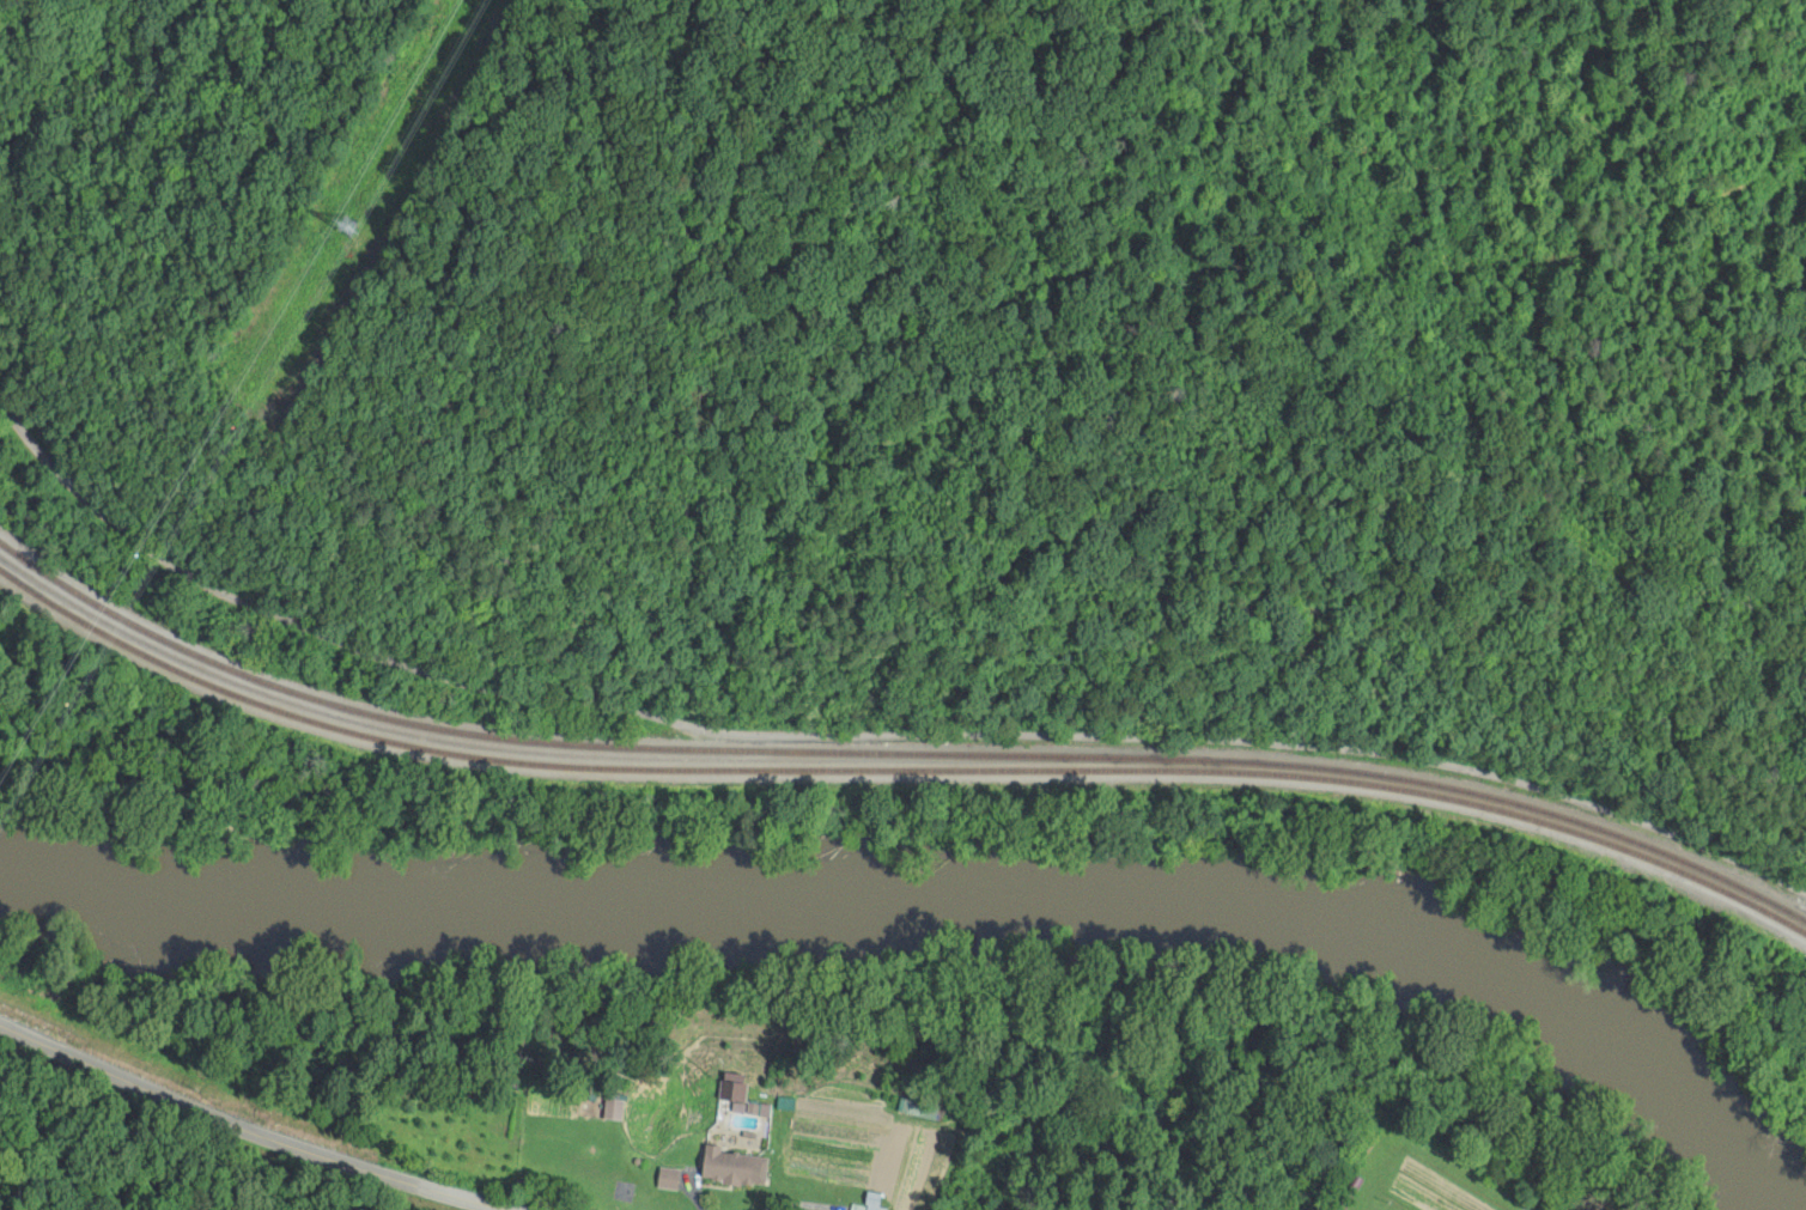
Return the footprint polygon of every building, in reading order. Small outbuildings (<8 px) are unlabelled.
[(753,1188),(757,1156),(702,1148),(698,1181),(753,1188)] [(1355,1178),(1338,1208),(1342,1209),(1346,1209),(1362,1182),(1355,1178)]
